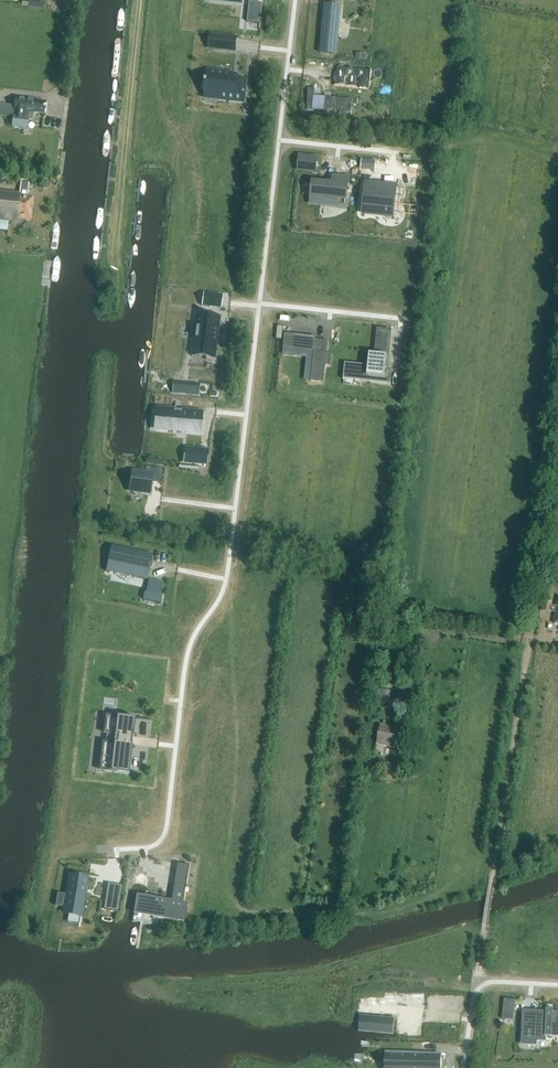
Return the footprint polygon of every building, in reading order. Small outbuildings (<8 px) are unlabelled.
[(325,5),(321,51),(320,51),(320,53),(336,55),(336,52),(341,6),(332,5),(325,5)] [(261,23),(262,14),(248,13),(247,22),(261,23)] [(210,34),(209,47),(225,49),(226,36),(210,34)] [(336,66),(334,86),(370,90),(372,69),(336,66)] [(206,81),(204,93),(222,94),(221,99),(243,101),(245,80),(231,78),(232,74),(208,71),(207,81),(206,81)] [(308,87),(306,108),(351,112),(352,98),(320,95),(321,88),(308,87)] [(23,98),(23,100),(15,100),(15,97),(14,97),(14,107),(0,106),(0,117),(13,118),(12,128),(27,129),(27,119),(31,120),(32,113),(43,114),(44,102),(36,101),(36,99),(23,98)] [(317,159),(300,158),(298,169),(316,170),(317,159)] [(362,160),(361,168),(375,170),(376,161),(362,160)] [(395,183),(364,180),(361,208),(392,211),(395,183)] [(28,195),(29,183),(21,182),(20,192),(0,190),(0,219),(17,221),(18,219),(30,220),(32,196),(28,195)] [(346,198),(348,186),(313,182),(311,201),(335,203),(335,197),(346,198)] [(203,292),(201,305),(211,307),(213,293),(203,292)] [(215,353),(220,317),(199,315),(195,350),(215,353)] [(285,329),(310,330),(310,317),(285,316),(285,329)] [(390,329),(377,328),(376,338),(389,339),(390,329)] [(316,337),(285,334),(283,348),(314,351),(311,380),(311,379),(324,380),(323,381),(324,381),(326,364),(331,364),(330,364),(331,355),(332,355),(332,354),(327,354),(328,341),(316,340),(316,337)] [(345,363),(343,379),(344,379),(346,376),(389,380),(390,384),(391,384),(393,368),(386,367),(387,355),(369,353),(368,365),(345,363)] [(161,429),(200,432),(202,413),(162,409),(161,429)] [(206,464),(207,450),(185,448),(185,455),(194,456),(193,462),(206,464)] [(132,471),(129,490),(150,493),(153,474),(132,471)] [(143,579),(148,580),(150,567),(149,566),(150,562),(151,562),(153,554),(150,553),(150,554),(123,548),(111,545),(111,546),(112,547),(109,557),(113,558),(111,568),(122,570),(122,569),(135,572),(134,577),(143,579)] [(127,582),(146,587),(147,580),(129,576),(127,582)] [(144,592),(143,599),(160,603),(162,595),(144,592)] [(557,602),(557,606),(552,605),(552,601),(545,600),(543,610),(551,611),(556,612),(554,623),(557,624),(557,602)] [(133,665),(131,678),(137,679),(139,666),(133,665)] [(410,693),(411,685),(398,683),(397,691),(410,693)] [(389,711),(390,690),(379,689),(377,710),(389,711)] [(102,771),(129,774),(130,761),(132,748),(132,744),(133,736),(133,737),(135,718),(108,715),(106,733),(115,734),(114,742),(105,741),(102,771)] [(398,747),(401,730),(381,726),(378,743),(398,747)] [(403,765),(399,762),(394,763),(393,768),(397,772),(402,770),(403,765)] [(187,874),(189,865),(177,863),(176,872),(187,874)] [(87,878),(70,875),(68,884),(71,885),(70,891),(67,890),(64,912),(69,913),(67,922),(79,924),(84,895),(82,895),(83,886),(85,886),(86,879),(87,878)] [(141,905),(140,913),(182,920),(182,922),(184,922),(188,903),(183,902),(185,891),(173,889),(171,900),(171,902),(168,902),(168,900),(143,895),(141,905)] [(104,906),(118,908),(120,897),(106,895),(104,906)] [(516,1000),(505,999),(504,1009),(515,1010),(516,1000)] [(522,1041),(537,1041),(546,1042),(546,1036),(557,1037),(557,1012),(553,1012),(553,1009),(547,1008),(546,1011),(538,1011),(523,1010),(522,1019),(522,1041)] [(359,1026),(359,1031),(366,1032),(367,1031),(370,1031),(393,1032),(393,1018),(383,1018),(383,1020),(379,1020),(379,1018),(360,1017),(360,1023),(359,1023),(359,1026)] [(386,1067),(440,1067),(440,1054),(387,1053),(386,1063),(386,1067)]
